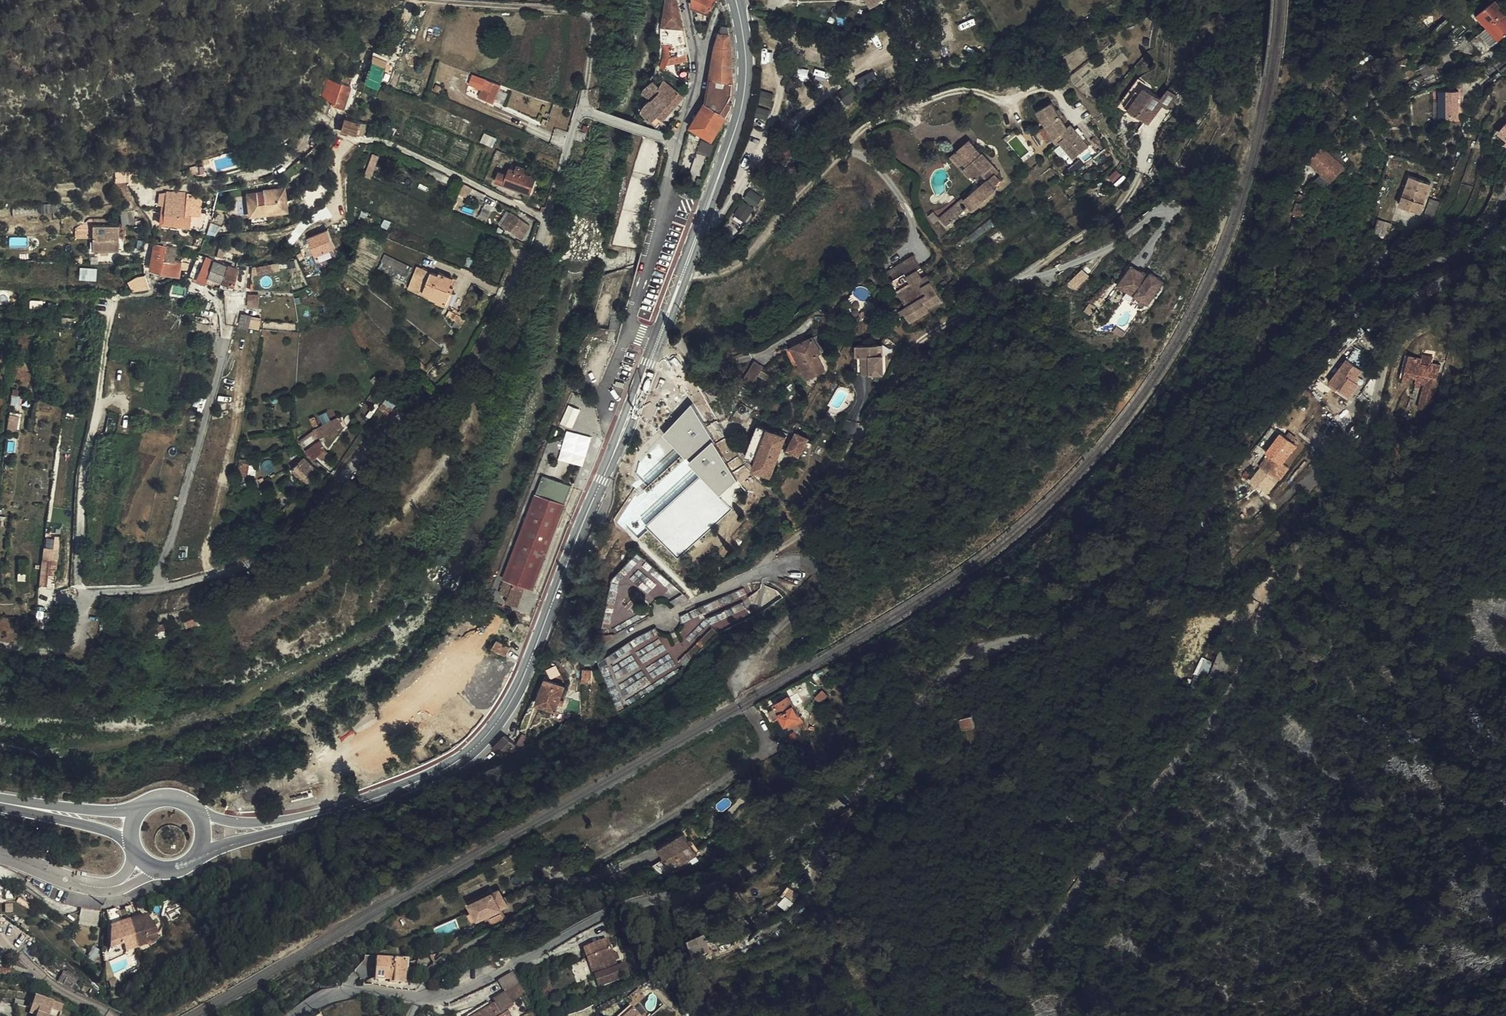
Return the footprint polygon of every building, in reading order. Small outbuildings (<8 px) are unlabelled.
[(687,52),(675,0),(665,0),(663,28),(661,28),(659,43),(662,43),(659,67),(662,70),(669,57),(687,52)] [(717,0),(694,0),(694,5),(712,15),(717,0)] [(869,9),(877,6),(875,0),(865,0),(869,9)] [(877,6),(880,10),(890,5),(888,0),(875,0),(877,6)] [(404,11),(413,12),(415,2),(405,2),(404,11)] [(1505,45),(1505,44),(1505,9),(1501,3),(1483,17),(1493,31),(1505,45)] [(1062,15),(1053,19),(1057,29),(1068,25),(1062,15)] [(728,34),(727,28),(722,28),(717,44),(714,53),(705,103),(700,113),(716,123),(721,115),(726,118),(730,111),(731,105),(727,102),(732,95),(732,84),(730,59),(729,44),(728,34)] [(1500,49),(1505,45),(1493,31),(1488,34),(1500,49)] [(370,59),(374,50),(370,48),(366,57),(370,59)] [(375,75),(373,82),(385,86),(395,59),(384,55),(381,61),(377,59),(373,70),(374,71),(373,73),(375,75)] [(1430,61),(1420,65),(1427,82),(1437,78),(1430,61)] [(1044,72),(1047,82),(1053,80),(1051,70),(1044,72)] [(1038,84),(1047,82),(1044,72),(1036,74),(1038,84)] [(336,78),(330,97),(343,102),(342,104),(352,107),(359,86),(336,78)] [(679,107),(687,98),(667,80),(664,87),(657,82),(644,97),(650,102),(645,110),(647,115),(657,122),(662,116),(667,121),(673,114),(668,109),(673,103),(679,107)] [(1160,111),(1163,114),(1167,108),(1172,112),(1182,99),(1173,92),(1165,101),(1151,89),(1153,87),(1145,80),(1123,109),(1136,120),(1139,116),(1150,124),(1160,111)] [(506,93),(510,83),(503,81),(499,90),(506,93)] [(849,84),(839,92),(845,100),(855,92),(849,84)] [(499,90),(495,98),(502,101),(506,93),(499,90)] [(762,92),(759,101),(770,104),(773,94),(762,92)] [(1441,119),(1464,120),(1465,97),(1443,95),(1441,119)] [(673,114),(679,107),(673,103),(668,109),(673,114)] [(1046,130),(1053,141),(1054,140),(1058,146),(1060,144),(1073,161),(1088,149),(1071,126),(1066,129),(1052,105),(1036,114),(1046,130)] [(758,108),(755,117),(766,120),(769,111),(758,108)] [(1153,127),(1163,114),(1160,111),(1150,124),(1153,127)] [(716,123),(700,113),(691,128),(711,142),(726,118),(721,115),(716,123)] [(349,123),(347,128),(364,133),(370,134),(373,124),(351,118),(349,123)] [(1046,145),(1053,141),(1046,130),(1039,134),(1046,145)] [(1008,145),(1017,138),(1014,134),(1005,141),(1008,145)] [(973,143),(958,155),(967,165),(969,164),(972,168),(969,170),(976,179),(979,183),(987,176),(992,181),(984,188),(973,198),(968,201),(973,207),(967,211),(965,209),(962,212),(965,216),(974,208),(977,212),(987,204),(1001,192),(999,188),(1005,183),(1000,177),(995,172),(999,169),(994,162),(992,165),(985,157),(973,143)] [(781,144),(768,159),(769,160),(782,145),(781,144)] [(761,166),(767,171),(786,148),(782,145),(769,160),(768,159),(761,166)] [(1321,147),(1311,158),(1326,166),(1321,177),(1327,183),(1342,169),(1321,147)] [(786,148),(767,171),(772,176),(779,169),(776,167),(790,151),(786,148)] [(776,167),(779,169),(792,153),(790,151),(776,167)] [(380,155),(376,166),(381,168),(385,157),(380,155)] [(967,165),(958,155),(955,158),(974,181),(976,179),(969,170),(972,168),(969,164),(967,165)] [(988,155),(985,157),(992,165),(994,162),(988,155)] [(1326,166),(1311,158),(1307,162),(1321,177),(1326,166)] [(253,170),(269,167),(268,161),(256,163),(253,170)] [(399,172),(402,165),(395,162),(392,169),(399,172)] [(502,183),(523,192),(529,178),(523,175),(525,169),(516,165),(514,171),(508,168),(506,175),(498,171),(494,181),(502,184),(502,183)] [(381,168),(376,166),(373,173),(378,176),(381,168)] [(140,182),(152,181),(152,169),(140,170),(140,182)] [(1004,174),(999,169),(995,172),(1000,177),(1004,174)] [(691,184),(693,181),(683,176),(681,180),(691,184)] [(529,178),(523,192),(528,195),(534,180),(529,178)] [(1410,208),(1409,211),(1430,217),(1439,187),(1415,180),(1407,208),(1410,208)] [(284,196),(286,209),(292,208),(289,186),(280,187),(282,196),(284,196)] [(473,196),(475,194),(458,186),(457,187),(473,196)] [(274,211),(286,209),(284,196),(282,196),(280,187),(271,189),(271,191),(253,194),(256,213),(274,211)] [(471,201),(473,196),(457,187),(457,188),(454,193),(471,201)] [(196,212),(198,191),(172,188),(171,193),(176,194),(176,198),(178,198),(177,202),(168,201),(166,220),(208,225),(212,213),(204,212),(196,212)] [(733,211),(743,221),(765,199),(755,189),(733,211)] [(206,191),(198,191),(196,212),(204,212),(206,191)] [(968,201),(973,198),(971,196),(944,219),(951,228),(965,216),(962,212),(965,209),(962,206),(968,201)] [(1445,214),(1449,205),(1439,201),(1436,210),(1445,214)] [(14,215),(37,213),(37,202),(14,203),(14,215)] [(135,217),(136,223),(145,223),(145,220),(142,220),(141,208),(135,208),(135,217)] [(1441,224),(1445,214),(1436,210),(1433,221),(1441,224)] [(275,220),(274,211),(256,213),(258,222),(275,220)] [(523,236),(526,232),(520,228),(524,221),(509,212),(502,226),(507,230),(508,228),(523,236)] [(104,237),(127,237),(127,221),(101,220),(100,245),(126,246),(126,244),(104,243),(104,237)] [(520,228),(526,232),(530,224),(524,221),(520,228)] [(1376,234),(1383,238),(1391,226),(1383,221),(1376,234)] [(316,255),(336,247),(329,227),(308,235),(316,255)] [(226,241),(223,253),(228,254),(230,247),(249,251),(250,246),(243,244),(226,241)] [(173,244),(162,242),(158,267),(169,269),(171,257),(173,244)] [(179,245),(173,244),(171,257),(182,258),(182,257),(183,246),(183,243),(179,243),(179,245)] [(213,276),(220,257),(205,251),(197,272),(213,278),(213,276)] [(415,264),(386,254),(381,269),(410,279),(415,264)] [(171,257),(169,269),(187,272),(189,259),(182,257),(182,258),(171,257)] [(234,262),(220,257),(213,276),(213,278),(220,281),(222,274),(229,276),(234,262)] [(920,274),(924,272),(927,270),(920,258),(895,272),(900,282),(911,276),(912,279),(920,274)] [(229,276),(227,284),(232,285),(238,287),(241,287),(248,266),(244,266),(234,262),(229,276)] [(87,275),(103,275),(103,263),(87,263),(87,275)] [(265,273),(278,271),(278,264),(264,265),(265,273)] [(443,273),(422,265),(413,287),(428,293),(429,290),(437,294),(436,296),(452,302),(458,286),(456,285),(459,277),(443,271),(443,273)] [(253,267),(248,266),(241,287),(253,287),(253,267)] [(1084,267),(1069,281),(1076,289),(1091,274),(1084,267)] [(1165,284),(1152,275),(1149,279),(1143,275),(1133,269),(1120,289),(1149,308),(1165,284)] [(1149,279),(1152,275),(1146,271),(1143,275),(1149,279)] [(929,280),(924,272),(920,274),(925,282),(929,280)] [(156,285),(151,273),(142,273),(134,278),(141,287),(156,285)] [(925,282),(920,274),(912,279),(911,276),(900,282),(897,283),(912,309),(908,311),(916,324),(935,313),(933,310),(948,302),(934,277),(929,280),(925,282)] [(248,306),(260,306),(260,292),(248,292),(248,306)] [(469,315),(456,309),(453,315),(467,322),(469,315)] [(246,322),(256,324),(259,312),(249,310),(246,322)] [(199,318),(198,324),(212,328),(214,322),(199,318)] [(819,337),(797,347),(812,381),(831,371),(824,355),(827,354),(819,337)] [(127,347),(118,345),(117,353),(126,355),(127,347)] [(862,346),(863,357),(869,356),(870,374),(869,374),(888,374),(888,370),(890,370),(889,356),(884,356),(883,345),(862,346)] [(1358,346),(1350,355),(1359,364),(1368,355),(1358,346)] [(1406,380),(1412,358),(1406,356),(1399,385),(1413,389),(1415,383),(1406,380)] [(1412,358),(1406,380),(1415,383),(1419,384),(1418,387),(1420,387),(1427,390),(1426,395),(1421,413),(1434,416),(1443,382),(1440,381),(1444,369),(1435,367),(1434,371),(1423,369),(1425,360),(1412,358)] [(767,367),(759,362),(747,380),(755,386),(767,367)] [(1352,386),(1360,375),(1346,364),(1328,387),(1347,402),(1356,390),(1352,386)] [(21,404),(22,394),(12,393),(11,403),(21,404)] [(402,402),(394,396),(387,405),(394,412),(402,402)] [(738,416),(741,418),(743,416),(750,418),(754,410),(746,404),(738,416)] [(649,530),(677,558),(731,510),(718,497),(736,481),(690,406),(662,436),(681,458),(639,493),(634,489),(615,520),(638,539),(649,530)] [(8,428),(20,429),(21,412),(9,411),(8,428)] [(304,439),(306,441),(319,432),(346,421),(345,418),(318,429),(304,439)] [(346,421),(319,432),(325,437),(349,427),(346,421)] [(762,426),(752,453),(764,457),(773,431),(762,426)] [(764,457),(780,463),(790,437),(784,434),(773,431),(764,457)] [(319,432),(306,441),(319,456),(330,448),(325,437),(319,432)] [(811,439),(800,434),(791,451),(802,456),(811,439)] [(1283,443),(1290,449),(1293,445),(1286,439),(1283,443)] [(1293,451),(1290,449),(1283,443),(1278,440),(1264,458),(1267,460),(1259,471),(1277,486),(1286,474),(1280,469),(1293,451)] [(752,453),(750,458),(761,463),(764,457),(752,453)] [(319,465),(309,454),(303,460),(312,470),(319,465)] [(764,457),(761,463),(759,469),(774,477),(780,463),(764,457)] [(312,470),(303,460),(298,465),(307,476),(312,470)] [(508,602),(519,606),(526,588),(522,587),(524,583),(535,586),(563,507),(534,496),(505,578),(507,579),(504,588),(508,590),(506,594),(510,595),(508,602)] [(42,559),(39,578),(47,578),(48,573),(51,573),(53,561),(57,561),(58,550),(49,549),(47,560),(42,559)] [(39,578),(38,586),(46,586),(47,578),(39,578)] [(745,588),(677,613),(688,644),(686,645),(686,647),(757,621),(745,588)] [(502,639),(497,648),(508,655),(513,646),(502,639)] [(1219,649),(1215,669),(1227,672),(1232,652),(1219,649)] [(655,668),(647,669),(648,680),(656,679),(655,668)] [(591,685),(591,672),(582,671),(581,684),(591,685)] [(568,685),(551,678),(542,703),(559,710),(568,685)] [(788,697),(775,705),(777,708),(768,712),(774,722),(782,718),(790,731),(803,723),(788,697)] [(555,715),(562,724),(568,719),(562,711),(561,715),(558,713),(555,715)] [(975,713),(964,717),(975,755),(986,751),(975,713)] [(520,745),(519,745),(522,748),(537,740),(526,732),(520,745)] [(496,748),(505,756),(507,755),(522,748),(508,735),(496,748)] [(730,796),(717,804),(721,811),(734,802),(730,796)] [(685,831),(660,847),(672,867),(698,852),(685,831)] [(592,840),(581,847),(584,852),(595,846),(592,840)] [(663,858),(652,864),(662,874),(670,869),(663,858)] [(791,885),(779,903),(789,909),(801,892),(791,885)] [(501,910),(493,894),(492,891),(468,903),(473,913),(467,916),(469,920),(471,925),(501,910)] [(493,894),(501,910),(508,908),(500,891),(493,894)] [(120,902),(108,907),(113,921),(114,943),(127,938),(130,945),(152,937),(149,930),(161,925),(149,909),(139,912),(134,900),(126,902),(131,915),(126,917),(120,902)] [(98,926),(101,909),(82,905),(79,922),(98,926)] [(456,918),(434,928),(438,938),(460,928),(456,918)] [(492,931),(506,924),(503,920),(489,926),(492,931)] [(443,964),(458,944),(452,939),(438,959),(443,964)] [(606,942),(590,948),(594,959),(590,960),(597,976),(594,977),(598,988),(630,975),(625,965),(617,967),(614,961),(612,956),(606,942)] [(703,944),(687,951),(692,962),(708,955),(703,944)] [(594,959),(590,948),(583,951),(594,977),(597,976),(590,960),(594,959)] [(6,969),(6,967),(9,967),(7,954),(0,955),(0,970),(6,969)] [(399,963),(369,961),(368,983),(383,984),(387,984),(387,987),(398,988),(398,978),(399,963)] [(433,977),(439,970),(435,967),(427,977),(433,977)] [(60,980),(71,986),(77,975),(66,969),(60,980)] [(121,974),(115,976),(118,986),(124,984),(121,974)] [(527,998),(522,986),(505,996),(512,1006),(527,998)] [(65,1003),(35,993),(28,1013),(37,1015),(60,1015),(65,1003)] [(505,996),(492,1003),(495,1007),(480,1015),(510,1015),(508,1013),(514,1010),(512,1006),(505,996)] [(619,1015),(639,1015),(632,1006),(619,1015)]
